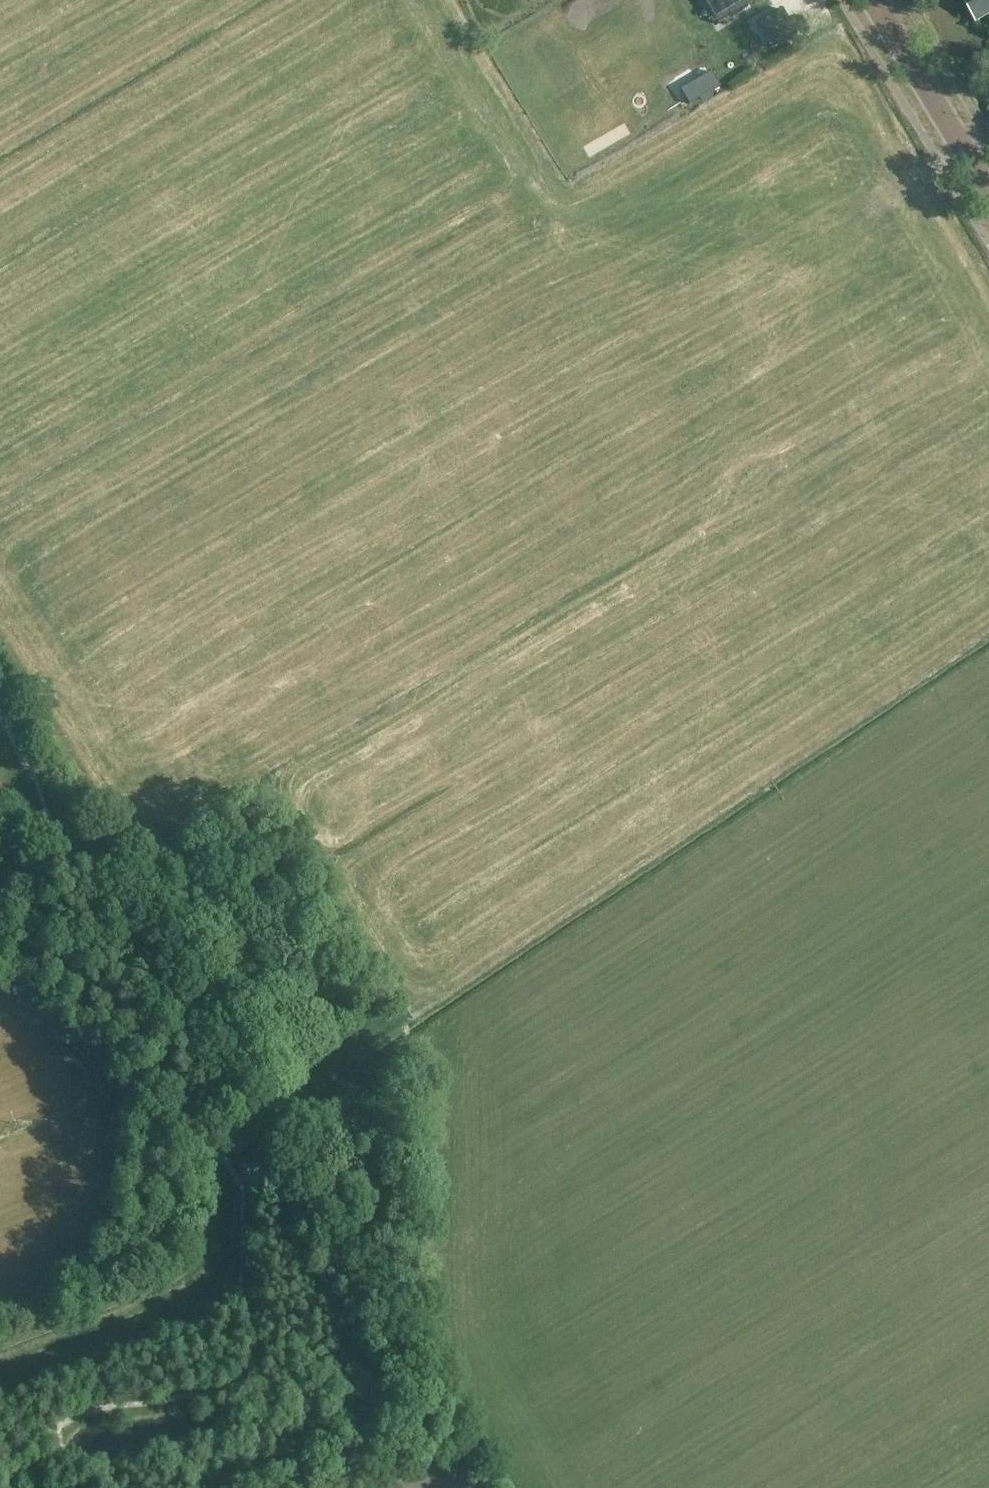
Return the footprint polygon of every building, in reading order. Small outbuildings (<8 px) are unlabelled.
[(709,8),(720,1),(730,18),(748,8),(743,0),(705,0),(709,8)] [(962,0),(977,24),(988,17),(988,0),(962,0)] [(765,21),(779,46),(797,35),(782,11),(765,21)] [(680,92),(689,106),(720,87),(712,73),(680,92)]
